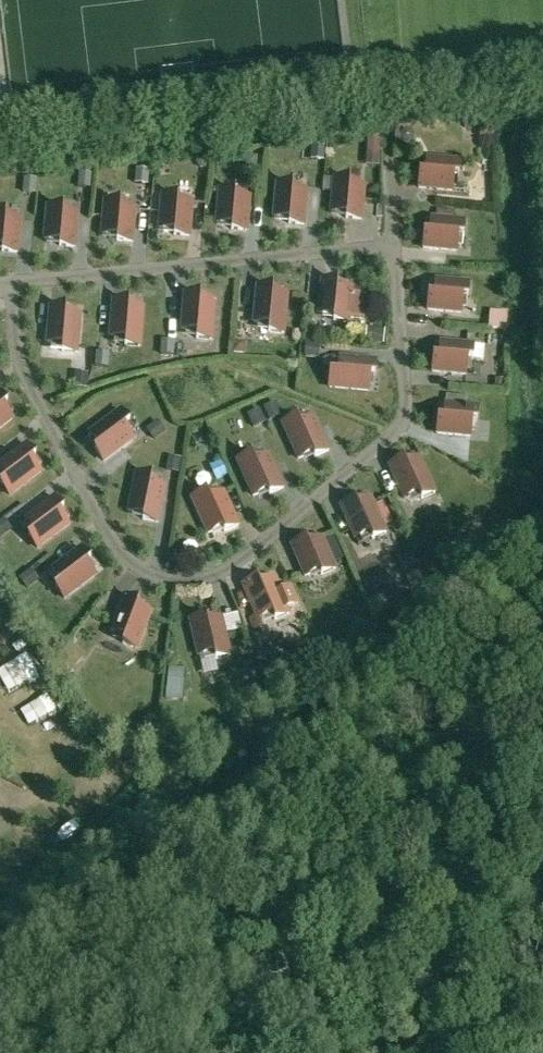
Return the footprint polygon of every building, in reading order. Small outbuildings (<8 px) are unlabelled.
[(458,176),(460,161),(427,158),(425,173),(420,173),(419,188),(452,191),(453,176),(458,176)] [(349,180),(334,178),(331,212),(346,213),(346,218),(361,220),(364,186),(349,185),(349,180)] [(292,185),(277,184),(274,217),(289,219),(289,224),(304,225),(307,192),(292,191),(292,185)] [(235,191),(220,190),(216,223),(232,224),(231,229),(246,231),(249,198),(234,196),(235,191)] [(177,197),(162,195),(159,228),(174,230),(174,235),(189,236),(192,203),(177,202),(177,197)] [(105,201),(102,234),(117,235),(116,241),(132,242),(135,209),(120,207),(120,202),(105,201)] [(48,206),(44,239),(60,241),(59,246),(74,247),(77,214),(62,213),(63,208),(48,206)] [(2,246),(2,251),(17,253),(20,220),(5,218),(5,213),(0,212),(0,246),(2,246)] [(424,233),(423,248),(457,251),(458,236),(463,236),(465,221),(431,218),(430,233),(424,233)] [(322,280),(319,314),(334,315),(333,320),(348,322),(349,317),(366,318),(369,294),(351,292),(352,289),(337,287),(337,282),(322,280)] [(467,298),(469,283),(436,280),(434,295),(429,294),(427,310),(461,313),(462,298),(467,298)] [(273,288),(257,286),(254,322),(269,324),(268,332),(283,333),(287,295),(272,293),(273,288)] [(200,295),(185,293),(182,329),(197,331),(196,338),(211,340),(215,301),(200,300),(200,295)] [(129,302),(114,300),(110,336),(125,338),(124,345),(140,347),(144,309),(128,307),(129,302)] [(65,308),(50,306),(47,342),(62,344),(62,351),(77,353),(80,314),(65,313),(65,308)] [(500,319),(499,337),(513,337),(514,319),(500,319)] [(482,361),(483,347),(473,346),(473,345),(440,342),(439,357),(434,356),(432,372),(465,375),(467,359),(482,361)] [(374,375),(375,360),(339,358),(339,374),(331,373),(330,389),(368,390),(369,375),(374,375)] [(0,395),(0,429),(12,420),(3,408),(7,405),(0,395)] [(476,422),(478,407),(445,404),(443,419),(438,418),(437,434),(470,437),(471,422),(476,422)] [(95,447),(104,459),(133,437),(124,425),(130,421),(121,408),(90,431),(99,443),(95,447)] [(313,455),(327,448),(312,416),(298,422),(295,415),(281,421),(297,456),(311,450),(313,455)] [(26,445),(0,465),(0,470),(6,479),(0,484),(9,496),(40,473),(31,461),(35,458),(26,445)] [(268,493),(282,486),(267,454),(253,460),(250,453),(236,459),(252,494),(266,488),(268,493)] [(403,459),(389,466),(404,498),(418,492),(421,499),(435,493),(419,458),(405,464),(403,459)] [(142,519),(157,522),(164,487),(149,483),(151,476),(136,473),(128,510),(143,514),(142,519)] [(206,492),(192,498),(208,533),(222,527),(224,532),(238,525),(222,490),(208,497),(206,492)] [(63,511),(54,498),(25,520),(34,532),(28,536),(37,549),(68,526),(59,514),(63,511)] [(354,499),(341,506),(355,538),(369,532),(372,539),(386,533),(370,498),(357,504),(354,499)] [(321,575),(335,569),(322,538),(308,544),(306,540),(292,546),(305,576),(319,570),(321,575)] [(90,561),(81,549),(52,570),(61,583),(55,587),(64,600),(95,577),(86,565),(90,561)] [(259,579),(245,585),(257,614),(249,618),(253,629),(262,626),(259,618),(273,612),(276,619),(290,613),(288,607),(300,602),(291,582),(279,587),(275,578),(261,584),(259,579)] [(137,601),(123,596),(111,630),(125,635),(123,642),(137,647),(150,611),(136,606),(137,601)] [(205,617),(190,620),(198,655),(213,652),(215,659),(230,656),(221,618),(206,622),(205,617)] [(249,620),(234,621),(236,638),(251,637),(249,620)] [(60,700),(40,712),(52,731),(71,720),(60,700)]
